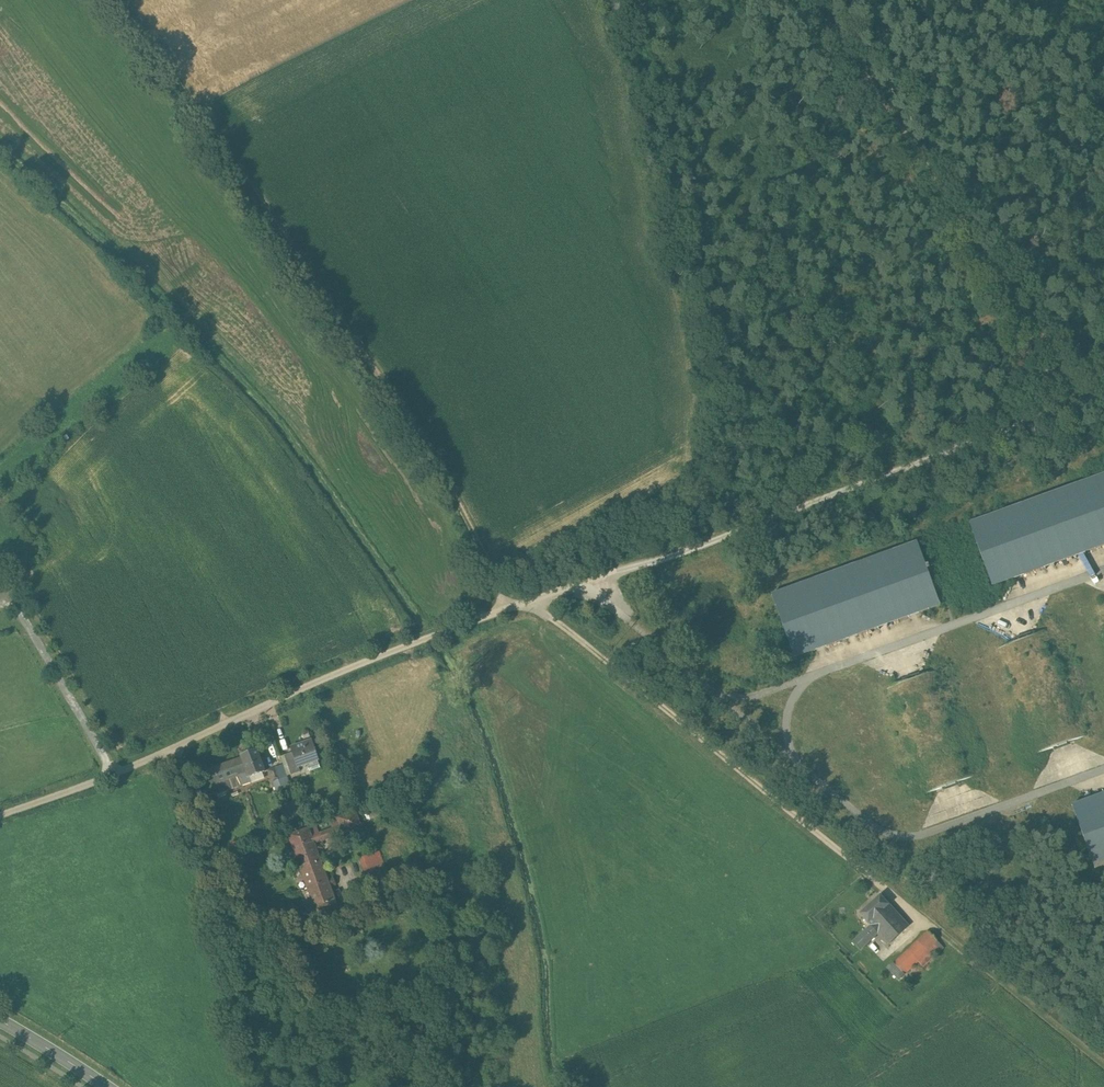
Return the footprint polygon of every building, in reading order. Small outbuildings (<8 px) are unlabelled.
[(969,520),(992,583),(1103,543),(1103,472),(969,520)] [(916,537),(769,592),(794,658),(941,604),(916,537)] [(313,738),(291,745),(297,765),(320,758),(313,738)] [(241,757),(202,769),(211,795),(251,782),(249,776),(266,770),(259,746),(239,753),(241,757)] [(292,752),(281,756),(287,776),(299,773),(292,752)] [(280,777),(276,766),(268,769),(272,780),(280,777)] [(285,776),(272,781),(278,798),(291,794),(285,776)] [(1071,803),(1096,868),(1103,865),(1103,790),(1071,803)] [(337,899),(317,843),(337,836),(339,841),(364,831),(355,809),(330,819),(333,825),(313,833),(311,827),(289,834),(315,907),(337,899)] [(380,851),(360,858),(367,878),(387,871),(380,851)] [(859,914),(868,923),(889,905),(880,895),(859,914)] [(871,925),(875,930),(895,912),(889,905),(868,923),(870,926),(871,925)] [(908,927),(895,912),(875,930),(878,933),(888,945),(908,927)] [(860,951),(878,933),(875,930),(871,925),(870,926),(853,942),(860,951)] [(926,932),(885,970),(900,986),(941,948),(926,932)] [(894,991),(900,986),(885,970),(879,976),(894,991)]
